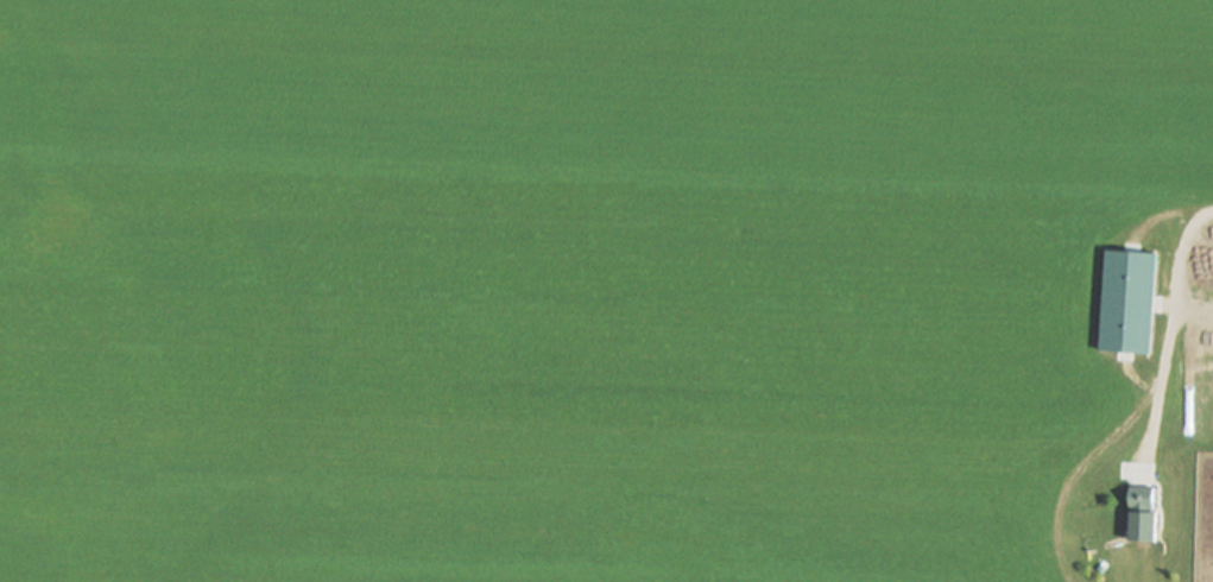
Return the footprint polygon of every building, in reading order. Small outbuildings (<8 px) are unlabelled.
[(1156,252),(1149,353),(1097,349),(1104,248),(1156,252)] [(1126,483),(1125,540),(1154,542),(1154,510),(1148,510),(1148,483),(1126,483)]
